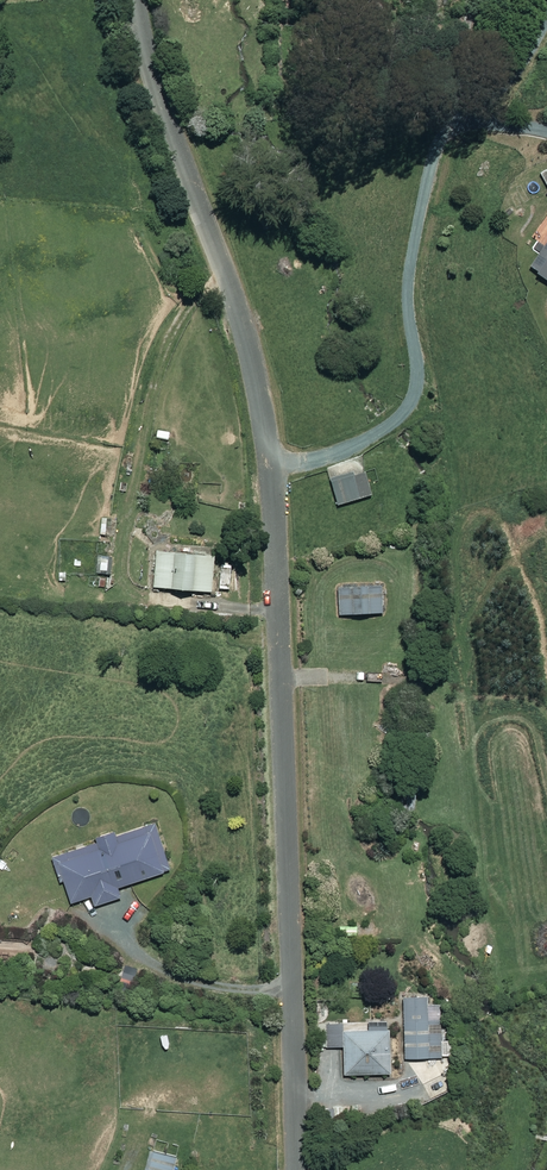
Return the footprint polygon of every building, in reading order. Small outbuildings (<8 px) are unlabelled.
[(283,13),(299,12),(299,0),(282,0),(283,13)] [(531,269),(546,279),(546,245),(531,269)] [(338,506),(348,503),(350,509),(361,506),(359,499),(373,495),(361,456),(327,467),(338,506)] [(215,557),(158,552),(154,587),(212,592),(215,557)] [(231,565),(221,565),(220,589),(230,589),(231,565)] [(384,613),(384,584),(339,585),(339,614),(384,613)] [(172,870),(156,824),(117,837),(116,834),(98,840),(100,843),(55,859),(62,881),(65,880),(73,903),(93,896),(96,906),(122,897),(119,888),(172,870)] [(430,995),(405,996),(405,1058),(441,1058),(441,1023),(431,1023),(430,995)] [(345,1032),(345,1023),(328,1023),(329,1047),(346,1047),(346,1074),(392,1073),(391,1022),(370,1023),(370,1032),(345,1032)] [(150,1150),(145,1169),(175,1169),(179,1156),(150,1150)]
